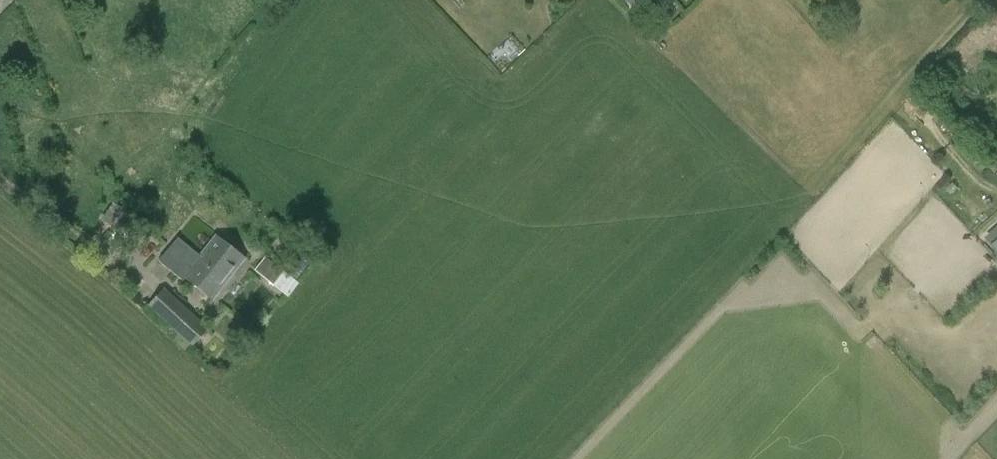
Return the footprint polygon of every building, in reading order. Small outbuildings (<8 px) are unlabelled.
[(641,16),(649,8),(641,0),(625,0),(641,16)] [(116,202),(103,217),(117,229),(130,214),(116,202)] [(986,238),(996,251),(996,228),(986,238)] [(211,298),(244,256),(217,235),(201,255),(177,236),(159,260),(183,279),(184,279),(186,281),(188,279),(211,298)] [(254,268),(289,295),(300,281),(266,254),(254,268)] [(192,345),(207,329),(163,287),(148,303),(192,345)]
